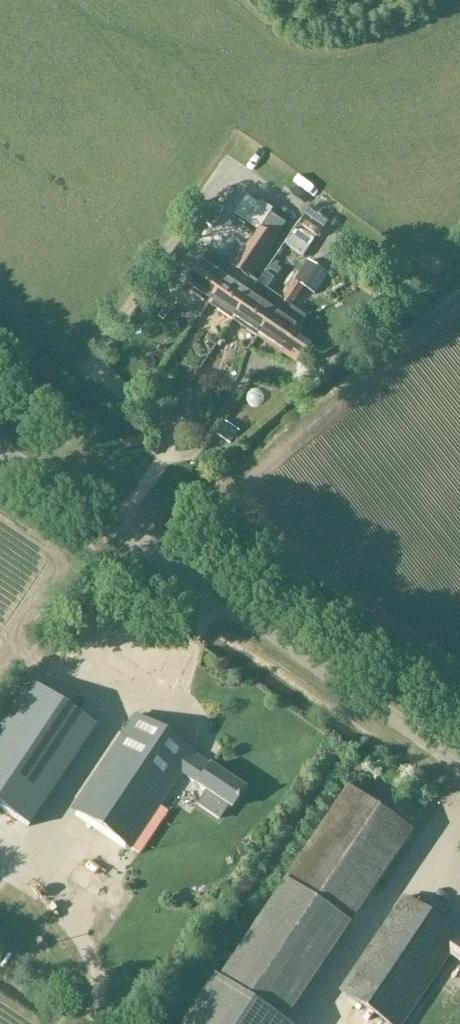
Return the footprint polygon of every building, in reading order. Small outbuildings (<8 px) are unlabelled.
[(301,227),(319,238),(325,229),(307,218),(301,227)] [(233,320),(258,284),(249,279),(275,241),(259,230),(226,279),(209,304),(233,320)] [(209,304),(226,279),(211,269),(226,247),(217,241),(185,288),(186,289),(186,288),(209,304)] [(307,318),(291,307),(304,288),(315,295),(328,275),(308,262),(281,302),(274,312),(275,312),(257,337),(281,353),(281,354),(300,366),(308,353),(291,341),(307,318)] [(274,312),(281,302),(266,291),(274,280),(265,274),(258,284),(233,320),(257,337),(275,312),(274,312)] [(227,422),(234,433),(248,424),(241,413),(227,422)] [(96,721),(55,699),(0,802),(0,815),(35,833),(96,721)] [(130,849),(159,806),(181,773),(197,784),(196,785),(231,808),(244,789),(209,766),(207,770),(191,758),(193,755),(135,716),(72,810),(130,849)] [(360,775),(366,766),(360,762),(354,772),(360,775)] [(348,792),(287,882),(352,925),(412,834),(348,792)] [(221,983),(283,1023),(286,1023),(352,925),(287,882),(221,983)] [(405,898),(342,992),(389,1023),(404,1023),(450,955),(459,962),(459,935),(405,898)] [(221,983),(193,1023),(283,1023),(221,983)]
